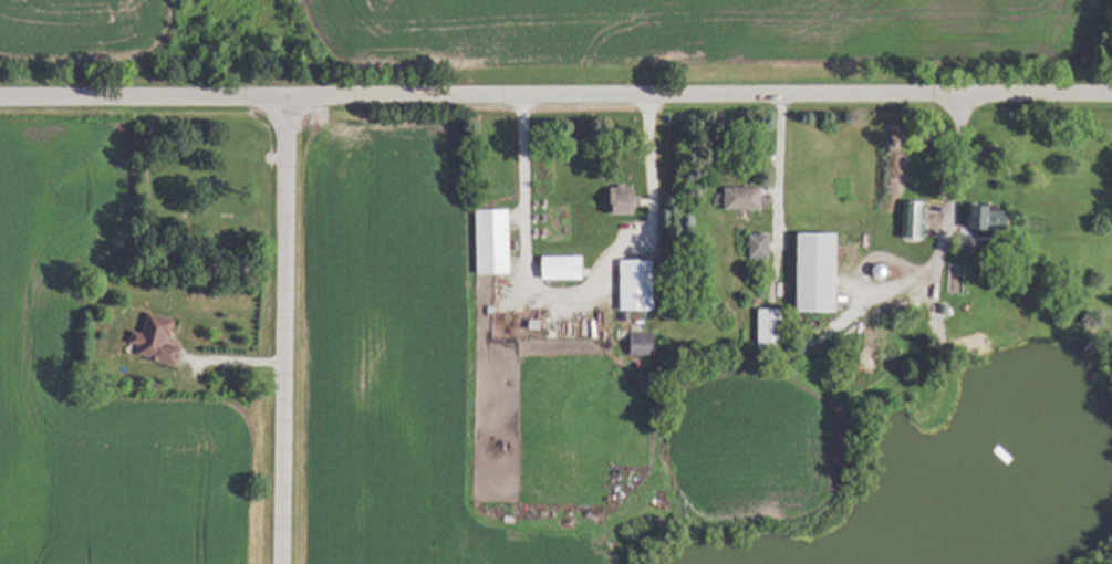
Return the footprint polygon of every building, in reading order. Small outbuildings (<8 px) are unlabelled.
[(598,212),(629,214),(630,187),(599,186),(598,212)] [(754,187),(716,187),(717,210),(754,208),(754,187)] [(917,239),(918,202),(897,201),(896,238),(917,239)] [(961,206),(960,229),(993,230),(994,207),(961,206)] [(504,273),(503,209),(470,209),(471,274),(504,273)] [(742,233),(743,257),(763,257),(762,233),(742,233)] [(787,233),(786,311),(832,311),(833,233),(787,233)] [(574,255),(532,256),(533,279),(574,278),(574,255)] [(612,311),(641,310),(640,259),(611,260),(612,311)] [(751,343),(770,343),(770,309),(751,309),(751,343)] [(174,345),(161,342),(166,318),(141,312),(135,333),(125,330),(122,344),(133,347),(131,356),(169,365),(174,345)] [(623,355),(647,354),(646,332),(622,334),(623,355)]
